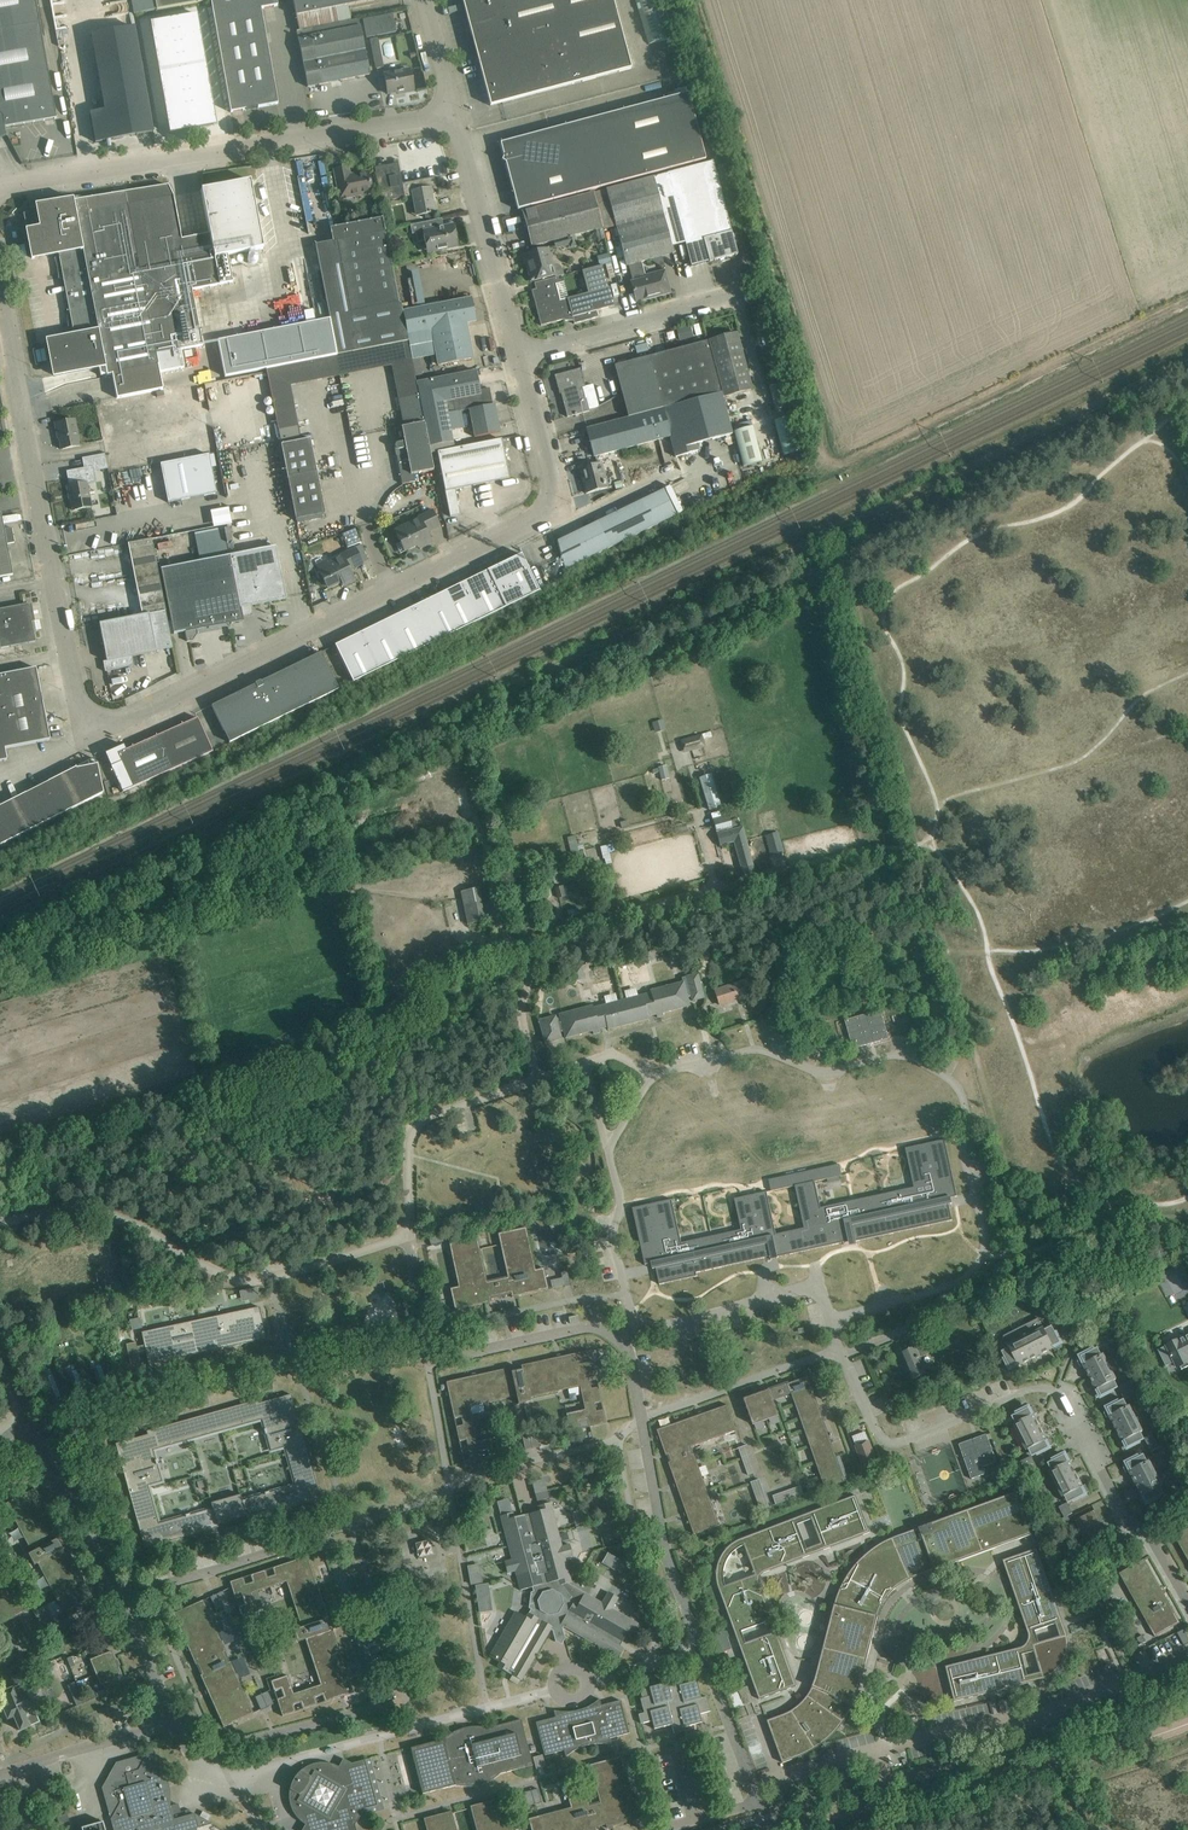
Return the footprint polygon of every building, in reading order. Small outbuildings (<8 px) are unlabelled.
[(7,136),(5,132),(4,128),(56,119),(54,107),(35,0),(0,0),(0,140),(7,136)] [(157,10),(205,2),(205,0),(155,0),(157,10)] [(276,0),(210,0),(210,3),(228,100),(231,112),(278,104),(261,9),(277,6),(276,0)] [(294,4),(296,16),(299,30),(350,20),(347,6),(376,0),(293,0),(294,4)] [(490,106),(502,103),(631,69),(613,0),(462,0),(490,106)] [(648,44),(674,36),(664,0),(635,0),(648,44)] [(391,15),(363,21),(366,37),(395,32),(391,15)] [(198,19),(173,24),(176,36),(201,32),(198,19)] [(359,20),(297,32),(308,87),(370,75),(359,20)] [(173,24),(150,28),(153,40),(176,36),(173,24)] [(104,110),(90,113),(95,143),(153,133),(135,27),(91,34),(104,110)] [(201,32),(176,36),(178,49),(203,44),(201,32)] [(176,36),(153,40),(155,53),(178,49),(176,36)] [(378,38),(370,40),(373,55),(381,54),(378,38)] [(203,44),(178,49),(180,61),(205,57),(203,44)] [(178,49),(155,53),(157,65),(180,61),(178,49)] [(205,57),(180,61),(182,73),(207,69),(205,57)] [(180,61),(157,65),(159,77),(182,73),(180,61)] [(207,69),(182,73),(184,85),(209,81),(207,69)] [(410,70),(384,75),(387,94),(405,91),(405,93),(414,91),(410,70)] [(182,73),(159,77),(161,89),(184,85),(182,73)] [(209,81),(184,85),(186,98),(211,93),(209,81)] [(184,85),(161,89),(164,102),(186,98),(184,85)] [(211,93),(186,98),(188,110),(214,105),(211,93)] [(688,94),(500,143),(504,157),(501,161),(505,163),(518,210),(706,160),(688,94)] [(186,98),(164,102),(166,114),(188,110),(186,98)] [(214,105),(188,110),(193,136),(218,131),(214,105)] [(188,110),(166,114),(170,140),(193,136),(188,110)] [(666,173),(653,177),(672,247),(684,243),(688,255),(691,267),(721,259),(722,262),(730,260),(729,257),(737,254),(734,243),(731,231),(713,161),(666,173)] [(398,163),(374,168),(381,202),(405,197),(412,195),(415,213),(424,211),(425,214),(436,212),(432,192),(438,191),(435,177),(402,183),(398,163)] [(348,168),(334,170),(340,199),(372,193),(370,183),(368,172),(350,175),(348,168)] [(653,177),(606,189),(626,266),(628,265),(641,262),(673,253),(672,247),(653,177)] [(37,210),(23,214),(32,258),(38,257),(37,254),(42,253),(46,252),(47,256),(58,254),(59,256),(63,279),(69,311),(70,311),(75,336),(55,340),(56,347),(50,348),(49,348),(54,374),(54,375),(98,367),(105,365),(105,366),(107,375),(113,373),(118,398),(163,389),(160,373),(185,368),(181,351),(203,346),(199,329),(192,290),(220,285),(233,282),(228,255),(264,248),(251,180),(201,190),(209,234),(181,239),(173,196),(168,186),(124,192),(36,206),(37,210)] [(593,192),(523,211),(532,246),(554,241),(567,237),(603,227),(593,192)] [(332,241),(315,245),(318,256),(330,319),(337,355),(352,352),(408,341),(403,311),(401,302),(399,302),(382,218),(334,227),(334,228),(330,228),(331,232),(330,233),(332,241)] [(422,223),(410,225),(412,234),(415,233),(417,242),(425,241),(427,252),(445,249),(457,246),(453,225),(436,228),(434,220),(422,223)] [(388,230),(389,238),(394,237),(396,234),(395,229),(388,230)] [(567,237),(554,241),(556,248),(569,244),(567,237)] [(548,248),(522,255),(525,265),(526,264),(531,282),(555,275),(555,277),(563,275),(561,269),(561,268),(560,267),(560,266),(559,266),(558,265),(557,265),(556,265),(555,265),(553,266),(548,248)] [(609,252),(596,255),(599,265),(611,262),(609,252)] [(641,262),(628,265),(633,281),(632,281),(634,290),(633,290),(636,302),(659,295),(670,292),(664,271),(650,275),(650,277),(645,278),(641,262)] [(555,284),(532,290),(535,301),(536,301),(537,305),(536,306),(541,325),(564,319),(564,321),(573,320),(574,324),(598,317),(597,311),(614,306),(611,294),(609,287),(608,288),(602,265),(582,271),(588,293),(559,300),(555,284)] [(471,297),(403,311),(408,341),(409,346),(433,342),(438,366),(473,359),(466,323),(476,321),(471,297)] [(314,309),(305,310),(307,321),(315,319),(314,309)] [(330,319),(218,340),(225,377),(266,369),(323,358),(335,356),(337,355),(330,319)] [(690,324),(677,327),(680,339),(693,337),(690,324)] [(737,333),(709,340),(724,396),(752,389),(737,333)] [(707,341),(649,356),(663,408),(721,392),(707,341)] [(323,358),(266,369),(281,445),(287,477),(294,511),(295,520),(325,514),(316,471),(310,439),(301,441),(290,385),(327,378),(339,375),(335,356),(323,358)] [(649,356),(614,365),(628,417),(663,408),(649,356)] [(392,446),(392,447),(402,484),(415,482),(413,474),(433,470),(430,453),(429,446),(419,396),(416,382),(415,377),(413,366),(393,370),(399,399),(397,400),(402,427),(401,427),(404,442),(395,444),(394,444),(393,444),(393,445),(392,445),(392,446)] [(580,368),(554,375),(559,394),(564,392),(565,397),(563,397),(565,404),(564,404),(567,417),(589,411),(589,409),(598,406),(593,384),(585,386),(580,368)] [(476,371),(416,382),(419,396),(429,446),(466,439),(461,411),(469,409),(474,437),(500,432),(494,404),(492,404),(489,388),(480,390),(476,371)] [(721,392),(663,408),(670,436),(676,457),(698,451),(696,444),(732,434),(721,392)] [(628,417),(586,429),(594,457),(670,436),(663,408),(628,417)] [(793,416),(774,421),(784,456),(802,451),(793,416)] [(75,420),(55,423),(57,433),(58,433),(61,449),(80,446),(75,420)] [(751,427),(733,432),(743,467),(761,462),(751,427)] [(476,444),(437,452),(450,516),(460,514),(455,489),(509,478),(501,439),(476,444)] [(84,468),(66,471),(66,472),(68,472),(71,486),(67,487),(68,494),(69,494),(72,510),(92,506),(87,483),(96,482),(96,481),(94,481),(92,472),(108,469),(105,454),(96,456),(82,458),(84,468)] [(209,454),(160,464),(168,502),(216,493),(209,454)] [(738,456),(671,488),(683,512),(745,481),(738,456)] [(602,462),(579,468),(586,493),(608,487),(602,462)] [(603,519),(557,541),(565,569),(676,515),(663,489),(603,519)] [(405,528),(396,532),(401,543),(405,551),(408,550),(422,543),(424,547),(432,543),(425,528),(429,526),(431,529),(439,525),(432,510),(424,514),(424,515),(419,517),(403,525),(405,528)] [(0,513),(0,577),(13,575),(1,513),(0,513)] [(355,529),(342,534),(347,548),(361,542),(355,529)] [(152,539),(128,544),(129,549),(142,615),(165,611),(166,611),(158,569),(153,545),(152,539)] [(275,546),(229,555),(241,620),(242,620),(241,613),(247,612),(246,606),(286,598),(283,587),(279,563),(275,546)] [(326,559),(316,564),(324,580),(324,581),(328,589),(332,587),(341,583),(343,586),(355,580),(349,569),(362,562),(355,547),(340,554),(341,555),(327,562),(326,559)] [(494,567),(487,571),(487,572),(488,572),(505,608),(539,591),(521,554),(494,567)] [(229,555),(161,569),(173,634),(185,631),(186,641),(187,641),(187,640),(192,639),(196,633),(195,629),(241,620),(229,555)] [(304,564),(308,573),(315,570),(311,561),(304,564)] [(487,572),(462,584),(480,620),(505,608),(488,572),(487,572)] [(462,584),(437,597),(455,632),(480,620),(462,584)] [(437,597),(412,609),(429,645),(455,632),(437,597)] [(0,609),(0,648),(35,642),(28,604),(0,609)] [(412,609),(386,621),(404,657),(429,645),(412,609)] [(142,615),(100,624),(107,661),(103,662),(105,671),(134,665),(132,656),(172,648),(165,611),(142,615)] [(386,621),(361,634),(378,670),(404,657),(386,621)] [(336,645),(335,645),(353,682),(378,670),(361,634),(336,646),(336,645)] [(255,684),(211,706),(214,710),(229,743),(339,689),(321,652),(260,682),(260,681),(255,683),(255,684)] [(0,675),(0,727),(4,748),(49,739),(36,668),(0,675)] [(158,735),(157,736),(171,770),(212,751),(197,718),(158,735)] [(702,734),(686,739),(689,751),(705,746),(702,734)] [(124,745),(105,753),(122,792),(132,787),(171,770),(157,736),(126,750),(124,745)] [(94,758),(65,773),(81,804),(103,793),(97,764),(96,764),(94,758)] [(666,766),(652,770),(653,774),(660,772),(662,780),(669,779),(667,767),(666,766)] [(65,773),(39,786),(55,817),(81,804),(65,773)] [(711,774),(700,778),(708,805),(720,802),(711,774)] [(39,786),(13,799),(29,830),(55,817),(39,786)] [(463,787),(457,789),(460,804),(466,803),(463,787)] [(0,806),(0,837),(3,843),(29,830),(13,799),(0,806)] [(721,817),(713,819),(716,831),(732,827),(730,820),(729,815),(721,817)] [(781,864),(786,863),(777,821),(763,824),(767,839),(775,837),(781,864)] [(743,827),(717,834),(719,842),(737,837),(743,861),(739,862),(741,869),(753,865),(743,827)] [(585,850),(579,852),(583,867),(588,865),(585,850)] [(604,882),(596,884),(600,898),(608,896),(604,882)] [(562,887),(555,888),(557,898),(564,896),(562,887)] [(478,888),(462,891),(463,897),(466,915),(468,924),(485,921),(479,892),(478,888)] [(651,947),(639,950),(642,963),(655,959),(651,947)] [(581,966),(569,969),(572,981),(584,978),(581,966)] [(555,1016),(539,1020),(545,1043),(561,1039),(560,1032),(563,1031),(565,1038),(592,1031),(593,1034),(599,1032),(599,1029),(607,1027),(608,1029),(648,1019),(648,1016),(656,1014),(657,1017),(663,1016),(662,1012),(689,1005),(687,997),(691,996),(692,1001),(704,998),(698,973),(686,976),(686,977),(681,978),(682,982),(650,990),(650,993),(637,996),(626,999),(617,1002),(605,1004),(593,1008),(592,1005),(559,1014),(561,1022),(557,1023),(555,1016)] [(746,980),(715,991),(719,1005),(739,998),(739,1000),(751,996),(746,980)] [(880,1010),(844,1020),(852,1048),(888,1039),(880,1010)] [(660,1089),(663,1101),(677,1097),(674,1086),(660,1089)] [(464,1117),(455,1120),(460,1137),(468,1134),(464,1117)] [(672,1199),(633,1208),(636,1224),(645,1265),(657,1262),(657,1266),(656,1267),(660,1284),(693,1277),(697,1276),(697,1273),(715,1269),(753,1260),(772,1256),(771,1254),(776,1253),(776,1257),(796,1253),(837,1244),(850,1241),(850,1239),(854,1238),(855,1242),(892,1233),(952,1220),(949,1203),(947,1203),(946,1199),(957,1196),(945,1140),(905,1148),(911,1174),(918,1173),(921,1186),(914,1187),(916,1195),(897,1199),(896,1191),(859,1199),(861,1207),(838,1212),(837,1204),(827,1206),(826,1207),(821,1208),(818,1196),(815,1181),(794,1186),(798,1204),(803,1226),(803,1228),(802,1229),(776,1234),(775,1234),(774,1229),(766,1193),(766,1192),(764,1192),(737,1198),(735,1199),(735,1201),(740,1226),(741,1230),(738,1230),(729,1232),(731,1242),(696,1250),(694,1240),(684,1242),(682,1243),(680,1235),(673,1204),(672,1199)] [(772,1179),(769,1180),(769,1181),(771,1191),(777,1190),(794,1186),(815,1181),(841,1176),(842,1175),(840,1164),(832,1166),(772,1179)] [(477,1238),(449,1244),(451,1253),(458,1287),(450,1289),(455,1310),(463,1308),(486,1303),(491,1302),(490,1299),(511,1294),(512,1297),(517,1296),(540,1291),(548,1289),(544,1268),(535,1270),(528,1236),(526,1227),(498,1233),(500,1242),(507,1276),(486,1281),(479,1247),(477,1238)] [(442,1235),(429,1239),(431,1246),(444,1241),(442,1235)] [(1187,1296),(1187,1288),(1177,1265),(1157,1274),(1168,1297),(1175,1294),(1178,1300),(1187,1296)] [(567,1271),(560,1273),(563,1287),(570,1285),(567,1271)] [(256,1287),(248,1289),(250,1299),(258,1297),(256,1287)] [(1112,1291),(1099,1298),(1107,1313),(1120,1305),(1112,1291)] [(219,1315),(200,1319),(204,1335),(210,1334),(213,1350),(226,1347),(230,1346),(266,1339),(259,1307),(228,1314),(229,1320),(221,1322),(219,1315)] [(1053,1313),(1046,1317),(1051,1325),(1057,1322),(1053,1313)] [(139,1318),(130,1320),(130,1322),(132,1330),(141,1328),(140,1319),(139,1318)] [(1039,1318),(1027,1324),(1042,1354),(1053,1348),(1055,1351),(1062,1347),(1060,1343),(1052,1326),(1044,1330),(1039,1318)] [(173,1325),(141,1332),(148,1364),(185,1356),(188,1355),(213,1350),(210,1334),(204,1335),(200,1319),(181,1324),(182,1330),(174,1332),(173,1325)] [(1027,1324),(1015,1330),(1030,1360),(1042,1354),(1027,1324)] [(1009,1348),(1002,1351),(1010,1368),(1011,1368),(1013,1372),(1020,1369),(1019,1365),(1030,1360),(1015,1330),(1003,1336),(1009,1348)] [(1158,1350),(1166,1366),(1175,1361),(1178,1367),(1180,1366),(1182,1369),(1187,1366),(1187,1363),(1187,1362),(1187,1358),(1187,1357),(1187,1335),(1179,1340),(1179,1339),(1158,1350)] [(1103,1338),(1094,1342),(1097,1348),(1106,1344),(1103,1338)] [(997,1341),(987,1347),(991,1355),(1001,1350),(997,1341)] [(925,1343),(901,1352),(913,1379),(927,1373),(920,1357),(929,1354),(925,1343)] [(1081,1357),(1076,1359),(1080,1366),(1083,1364),(1089,1377),(1109,1367),(1102,1354),(1100,1355),(1097,1348),(1080,1356),(1081,1357)] [(590,1361),(592,1360),(590,1350),(560,1357),(561,1359),(557,1359),(557,1357),(521,1365),(522,1370),(512,1372),(511,1367),(475,1375),(476,1377),(472,1378),(472,1376),(446,1382),(448,1392),(450,1392),(451,1395),(449,1396),(464,1463),(481,1459),(500,1455),(497,1437),(477,1441),(469,1406),(516,1396),(518,1404),(530,1401),(529,1398),(579,1386),(584,1409),(565,1414),(569,1431),(588,1427),(606,1423),(593,1364),(591,1364),(590,1361)] [(100,1366),(92,1369),(100,1391),(108,1388),(100,1366)] [(1109,1367),(1089,1377),(1096,1389),(1092,1391),(1096,1398),(1101,1395),(1101,1396),(1117,1388),(1114,1381),(1115,1380),(1109,1367)] [(76,1371),(68,1374),(76,1395),(84,1392),(76,1371)] [(52,1375),(44,1379),(52,1400),(60,1397),(52,1375)] [(769,1390),(744,1399),(753,1425),(779,1415),(774,1400),(792,1393),(825,1488),(845,1481),(808,1376),(789,1383),(789,1381),(768,1388),(769,1390)] [(1126,1382),(1118,1386),(1125,1399),(1133,1395),(1130,1389),(1126,1382)] [(1140,1387),(1134,1390),(1138,1397),(1143,1394),(1140,1387)] [(825,1391),(820,1393),(822,1399),(828,1396),(825,1391)] [(206,1394),(187,1399),(190,1409),(209,1404),(206,1394)] [(258,1400),(216,1412),(221,1431),(262,1420),(265,1429),(264,1430),(265,1434),(266,1434),(267,1440),(276,1438),(279,1449),(285,1447),(285,1450),(305,1444),(291,1394),(277,1398),(273,1399),(259,1403),(258,1400)] [(1107,1408),(1103,1411),(1106,1418),(1110,1416),(1116,1428),(1136,1418),(1129,1405),(1127,1406),(1124,1399),(1107,1408)] [(728,1405),(657,1430),(666,1456),(668,1455),(670,1462),(669,1462),(694,1534),(720,1525),(694,1453),(691,1446),(737,1430),(728,1405)] [(1028,1408),(1011,1416),(1015,1423),(1013,1424),(1020,1437),(1040,1427),(1034,1415),(1037,1413),(1033,1406),(1029,1408),(1028,1408)] [(1008,1411),(1000,1415),(1003,1421),(1012,1417),(1008,1411)] [(212,1413),(202,1415),(204,1423),(214,1420),(212,1413)] [(202,1415),(192,1418),(194,1426),(204,1423),(202,1415)] [(1136,1418),(1116,1428),(1122,1440),(1119,1442),(1123,1449),(1127,1447),(1127,1448),(1144,1439),(1141,1432),(1142,1431),(1136,1418)] [(147,1435),(115,1444),(129,1494),(149,1488),(148,1485),(154,1484),(151,1473),(159,1470),(157,1465),(158,1464),(157,1460),(156,1460),(153,1450),(194,1439),(188,1419),(146,1431),(147,1435)] [(1040,1427),(1020,1437),(1026,1450),(1028,1449),(1032,1456),(1049,1448),(1048,1447),(1053,1445),(1049,1438),(1046,1439),(1040,1427)] [(536,1433),(522,1436),(525,1450),(539,1447),(536,1433)] [(1153,1433),(1145,1438),(1151,1451),(1160,1447),(1153,1433)] [(974,1438),(959,1444),(971,1479),(985,1474),(983,1467),(997,1462),(987,1434),(978,1437),(974,1438)] [(869,1440),(855,1445),(864,1468),(871,1465),(877,1463),(869,1440)] [(262,1508),(249,1512),(251,1518),(320,1499),(305,1444),(285,1450),(295,1485),(269,1493),(269,1492),(264,1493),(264,1494),(258,1495),(262,1508)] [(747,1445),(739,1448),(748,1475),(757,1472),(747,1445)] [(1064,1454),(1048,1463),(1051,1470),(1049,1471),(1056,1484),(1076,1474),(1070,1461),(1073,1460),(1069,1453),(1065,1455),(1064,1454)] [(1127,1463),(1122,1466),(1126,1473),(1129,1471),(1136,1483),(1155,1473),(1149,1460),(1147,1461),(1144,1454),(1127,1463)] [(1023,1460),(1013,1465),(1017,1472),(1020,1470),(1026,1467),(1035,1463),(1031,1456),(1023,1460)] [(1035,1463),(1026,1467),(1030,1473),(1038,1469),(1035,1463)] [(1155,1473),(1136,1483),(1142,1496),(1139,1497),(1142,1504),(1147,1502),(1147,1503),(1164,1494),(1160,1487),(1162,1486),(1155,1473)] [(1076,1474),(1056,1484),(1063,1497),(1064,1496),(1068,1503),(1085,1494),(1089,1491),(1085,1484),(1082,1486),(1076,1474)] [(760,1479),(751,1482),(761,1510),(769,1506),(760,1479)] [(801,1486),(773,1496),(776,1504),(804,1494),(801,1486)] [(35,1488),(6,1503),(31,1552),(28,1554),(30,1558),(34,1565),(37,1563),(63,1612),(92,1596),(75,1564),(73,1565),(72,1562),(74,1561),(66,1546),(62,1548),(58,1540),(61,1538),(54,1523),(52,1524),(50,1521),(52,1520),(35,1488)] [(149,1488),(129,1494),(144,1548),(159,1544),(162,1543),(199,1533),(214,1528),(212,1522),(199,1526),(196,1513),(190,1515),(190,1514),(185,1515),(185,1516),(159,1523),(149,1488)] [(1172,1489),(1164,1493),(1169,1504),(1178,1500),(1172,1489)] [(549,1498),(547,1491),(535,1494),(537,1501),(549,1498)] [(895,1536),(891,1538),(909,1580),(912,1578),(1032,1535),(1016,1492),(895,1536)] [(240,1494),(210,1503),(212,1509),(216,1524),(217,1524),(245,1516),(246,1516),(242,1500),(240,1494)] [(856,1495),(810,1513),(812,1519),(821,1543),(824,1550),(870,1532),(856,1495)] [(1067,1502),(1059,1507),(1064,1517),(1073,1513),(1067,1502)] [(515,1611),(489,1656),(500,1662),(497,1667),(507,1672),(511,1675),(521,1680),(534,1658),(550,1629),(553,1631),(554,1635),(563,1633),(562,1628),(563,1626),(618,1658),(624,1648),(619,1646),(622,1642),(627,1632),(632,1635),(638,1624),(612,1609),(618,1598),(608,1592),(602,1603),(584,1593),(567,1583),(571,1582),(565,1558),(572,1556),(569,1544),(562,1546),(550,1503),(537,1506),(539,1511),(529,1513),(524,1515),(514,1517),(512,1513),(500,1516),(512,1560),(504,1562),(507,1573),(515,1571),(516,1576),(520,1590),(532,1587),(533,1591),(530,1592),(528,1608),(530,1609),(526,1617),(515,1611)] [(1095,1510),(1074,1520),(1087,1546),(1108,1535),(1103,1526),(1101,1527),(1097,1520),(1099,1519),(1095,1510)] [(1068,1516),(1059,1520),(1062,1524),(1070,1520),(1068,1516)] [(795,1518),(749,1536),(763,1573),(810,1555),(807,1549),(798,1525),(795,1518)] [(243,1525),(223,1530),(226,1540),(245,1534),(243,1525)] [(1174,1536),(1187,1560),(1187,1528),(1174,1536)] [(429,1539),(416,1542),(419,1555),(432,1552),(429,1539)] [(1103,1542),(1099,1544),(1103,1552),(1108,1550),(1103,1542)] [(218,1544),(211,1546),(213,1552),(220,1551),(218,1544)] [(1037,1548),(1003,1560),(1018,1604),(1020,1610),(1028,1633),(1035,1631),(1056,1623),(1062,1621),(1037,1548)] [(718,1566),(717,1570),(724,1571),(725,1568),(725,1565),(726,1563),(727,1560),(729,1558),(730,1556),(732,1554),(726,1549),(724,1552),(722,1555),(720,1559),(719,1562),(718,1566)] [(615,1569),(621,1559),(608,1552),(603,1562),(615,1569)] [(828,1632),(818,1671),(861,1682),(879,1613),(881,1609),(882,1605),(885,1601),(887,1597),(890,1594),(893,1591),(895,1588),(866,1554),(863,1556),(858,1562),(852,1569),(848,1575),(843,1582),(840,1590),(838,1595),(836,1600),(834,1606),(828,1632)] [(243,1577),(230,1582),(230,1583),(231,1587),(235,1599),(241,1617),(258,1611),(258,1610),(252,1593),(272,1587),(286,1582),(300,1623),(301,1627),(294,1630),(296,1638),(297,1642),(305,1639),(320,1685),(293,1694),(291,1688),(287,1675),(270,1681),(276,1699),(278,1702),(279,1707),(282,1716),(295,1712),(293,1705),(300,1702),(303,1709),(317,1704),(315,1697),(322,1695),(325,1702),(340,1697),(339,1695),(343,1694),(343,1696),(344,1696),(353,1693),(351,1686),(345,1667),(343,1668),(342,1664),(344,1664),(332,1629),(328,1630),(325,1621),(329,1620),(318,1585),(316,1585),(315,1582),(316,1581),(308,1556),(298,1559),(299,1561),(295,1562),(295,1560),(272,1568),(275,1575),(267,1577),(265,1570),(250,1575),(253,1582),(245,1585),(243,1577)] [(1144,1559),(1119,1573),(1150,1628),(1155,1637),(1180,1623),(1175,1614),(1164,1594),(1162,1595),(1160,1591),(1162,1590),(1144,1559)] [(726,1586),(719,1588),(735,1633),(742,1631),(766,1622),(773,1620),(759,1583),(757,1575),(756,1575),(726,1586)] [(18,1615),(22,1614),(26,1611),(11,1582),(7,1584),(3,1586),(0,1588),(0,1625),(18,1615)] [(487,1584),(474,1586),(476,1600),(489,1598),(487,1584)] [(1101,1584),(1083,1591),(1087,1603),(1106,1596),(1101,1584)] [(223,1591),(210,1597),(216,1610),(229,1604),(223,1591)] [(203,1600),(172,1613),(187,1647),(189,1646),(191,1649),(189,1650),(196,1665),(201,1675),(200,1675),(207,1690),(208,1689),(210,1692),(208,1693),(223,1727),(253,1713),(230,1661),(230,1662),(225,1652),(226,1652),(203,1600)] [(46,1605),(33,1612),(40,1624),(53,1618),(46,1605)] [(225,1645),(236,1640),(229,1624),(218,1628),(225,1645)] [(1177,1633),(1184,1645),(1187,1643),(1187,1638),(1183,1629),(1177,1633)] [(725,1631),(709,1637),(716,1655),(732,1649),(728,1637),(725,1631)] [(746,1643),(740,1645),(759,1699),(797,1686),(777,1631),(771,1634),(746,1643)] [(1038,1643),(1032,1645),(1034,1650),(1034,1652),(1040,1672),(1043,1679),(1046,1678),(1048,1677),(1051,1675),(1054,1674),(1056,1672),(1058,1669),(1061,1667),(1062,1664),(1064,1662),(1065,1659),(1067,1656),(1067,1653),(1068,1649),(1068,1646),(1068,1643),(1068,1640),(1068,1637),(1067,1634),(1060,1636),(1039,1642),(1038,1643)] [(991,1655),(945,1666),(954,1701),(1029,1683),(1027,1675),(1022,1655),(1020,1647),(996,1654),(991,1655)] [(111,1651),(90,1659),(100,1686),(121,1677),(118,1668),(116,1668),(113,1661),(115,1660),(111,1651)] [(232,1662),(239,1678),(251,1672),(244,1656),(232,1662)] [(50,1662),(41,1665),(44,1672),(45,1674),(54,1671),(53,1668),(50,1662)] [(9,1705),(3,1708),(7,1719),(14,1717),(19,1730),(39,1722),(27,1692),(35,1689),(24,1663),(8,1670),(15,1687),(3,1692),(9,1705)] [(644,1713),(638,1714),(641,1723),(644,1723),(649,1721),(652,1720),(654,1729),(671,1724),(674,1733),(676,1733),(685,1730),(684,1727),(702,1722),(699,1714),(711,1711),(707,1696),(701,1698),(696,1681),(673,1687),(674,1690),(669,1691),(667,1682),(649,1687),(651,1696),(640,1699),(644,1713)] [(787,1731),(773,1736),(783,1763),(793,1759),(797,1758),(800,1756),(804,1755),(813,1750),(821,1745),(829,1739),(836,1732),(842,1725),(847,1718),(852,1710),(854,1704),(813,1686),(810,1691),(808,1695),(804,1699),(801,1703),(797,1706),(793,1709),(789,1712),(784,1714),(780,1716),(780,1717),(781,1716),(787,1731)] [(268,1691),(255,1697),(261,1710),(274,1704),(268,1691)] [(555,1717),(536,1722),(544,1755),(564,1750),(566,1757),(572,1752),(578,1748),(584,1746),(590,1745),(596,1744),(603,1744),(611,1745),(609,1738),(610,1738),(615,1737),(629,1733),(620,1700),(601,1705),(599,1699),(593,1703),(587,1707),(581,1709),(574,1711),(568,1712),(561,1712),(554,1711),(555,1717)] [(443,1739),(410,1748),(422,1794),(455,1785),(462,1786),(469,1787),(476,1786),(482,1784),(488,1782),(494,1778),(500,1774),(533,1765),(531,1759),(521,1719),(488,1728),(480,1726),(472,1726),(464,1728),(457,1730),(450,1734),(443,1739)] [(196,1828),(212,1824),(212,1823),(194,1813),(174,1819),(170,1806),(170,1801),(171,1796),(170,1791),(169,1786),(168,1782),(167,1779),(165,1775),(163,1771),(161,1768),(158,1765),(153,1745),(152,1745),(138,1770),(125,1773),(129,1786),(116,1790),(120,1803),(111,1819),(114,1829),(196,1829),(196,1828)] [(542,1754),(533,1756),(536,1768),(546,1766),(542,1754)] [(528,1819),(531,1829),(596,1829),(595,1828),(605,1825),(611,1823),(611,1826),(646,1817),(641,1796),(633,1798),(626,1775),(624,1765),(622,1756),(589,1765),(590,1766),(592,1773),(597,1794),(599,1801),(589,1804),(588,1803),(586,1794),(568,1799),(570,1807),(537,1816),(528,1819)] [(289,1797),(290,1804),(292,1810),(296,1816),(300,1820),(305,1824),(302,1829),(356,1829),(355,1825),(358,1820),(361,1814),(364,1809),(377,1805),(365,1760),(351,1763),(343,1758),(336,1765),(326,1763),(320,1762),(313,1764),(307,1766),(302,1769),(297,1773),(296,1775),(295,1777),(292,1782),(291,1783),(291,1785),(289,1791),(289,1796),(289,1797)] [(538,1788),(524,1792),(528,1806),(542,1802),(538,1788)] [(502,1797),(470,1806),(476,1829),(510,1829),(502,1797)] [(460,1820),(468,1817),(466,1809),(457,1811),(460,1820)] [(423,1818),(426,1829),(456,1829),(451,1811),(423,1818)] [(103,1822),(81,1828),(82,1829),(105,1829),(103,1822)]
